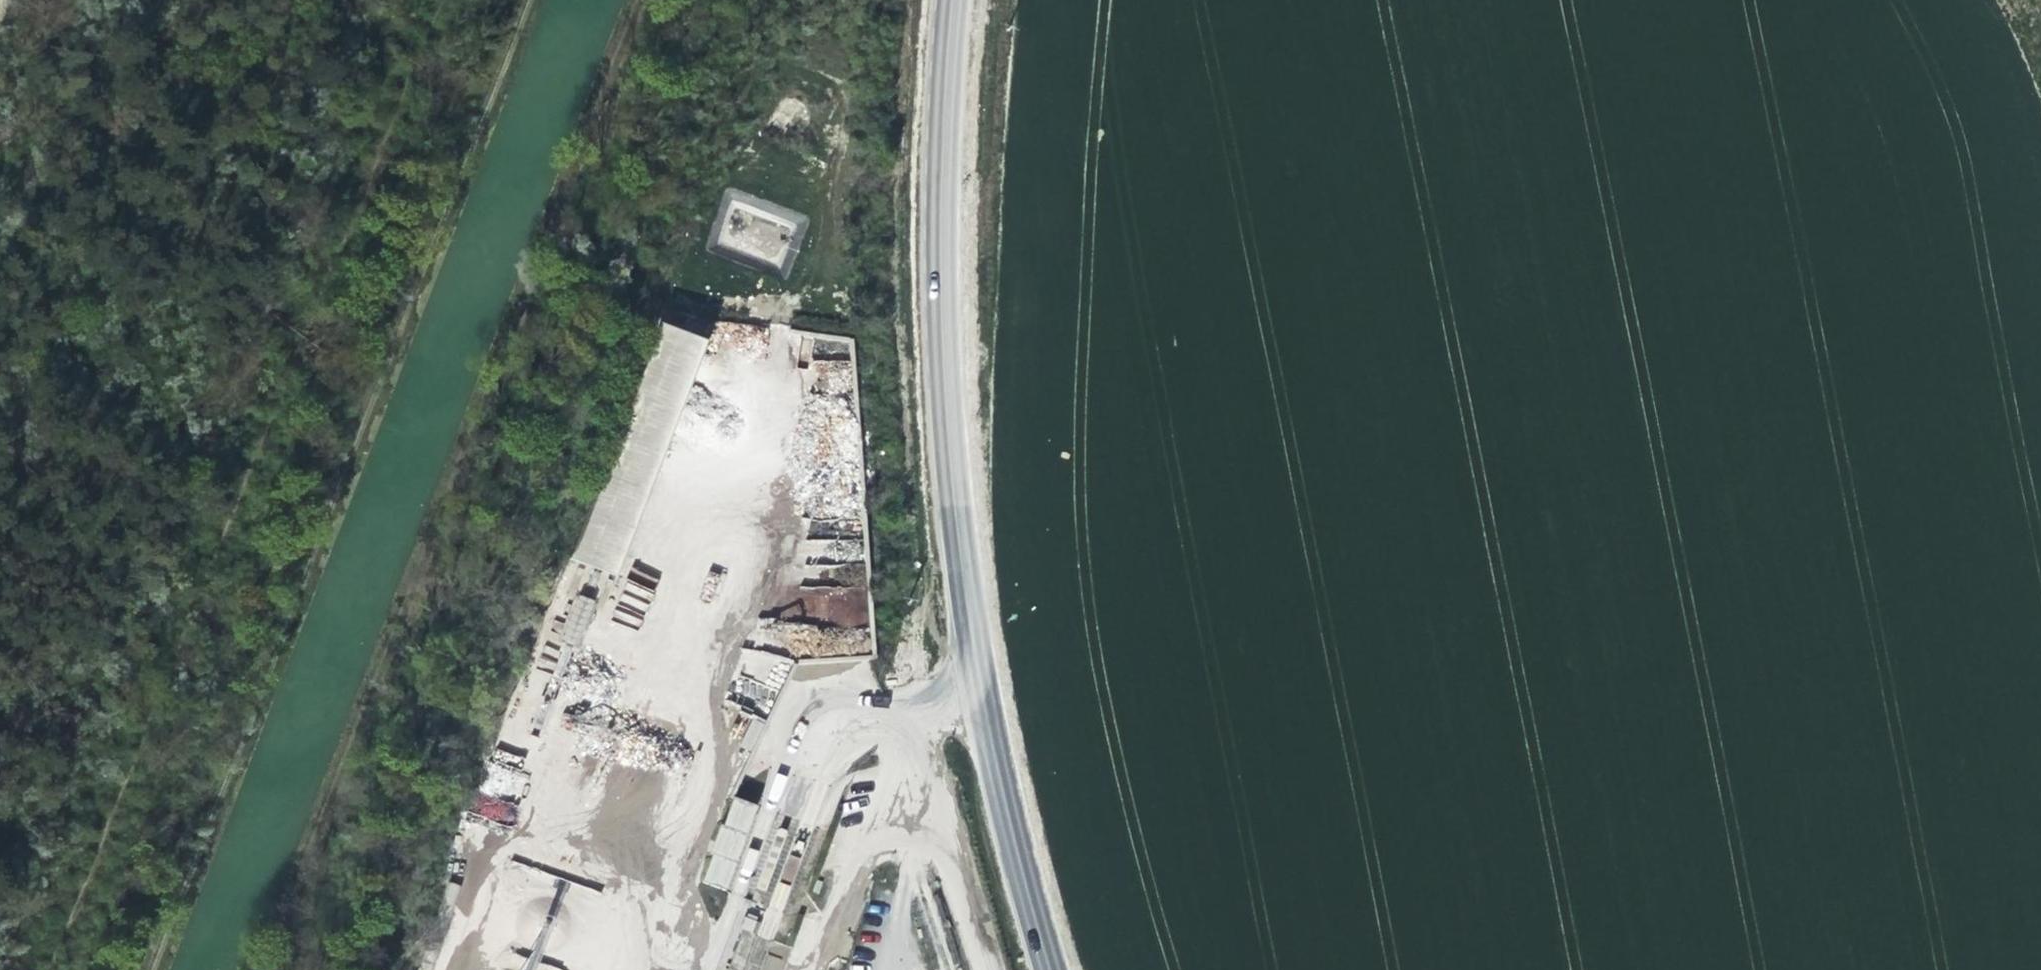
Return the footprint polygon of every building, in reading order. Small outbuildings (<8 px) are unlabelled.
[(716,244),(736,251),(750,213),(778,224),(779,221),(758,214),(760,208),(733,198),(716,244)] [(640,430),(606,524),(662,544),(696,450),(640,430)] [(834,540),(801,540),(801,559),(834,559),(834,540)] [(627,579),(649,591),(659,572),(637,560),(627,579)] [(575,594),(559,639),(579,646),(595,601),(575,594)] [(510,823),(516,805),(477,792),(471,810),(510,823)] [(745,803),(723,796),(694,878),(716,884),(745,803)] [(793,884),(791,883),(800,859),(788,855),(756,935),(771,941),(793,884)] [(783,959),(767,954),(763,969),(780,969),(783,959)]
